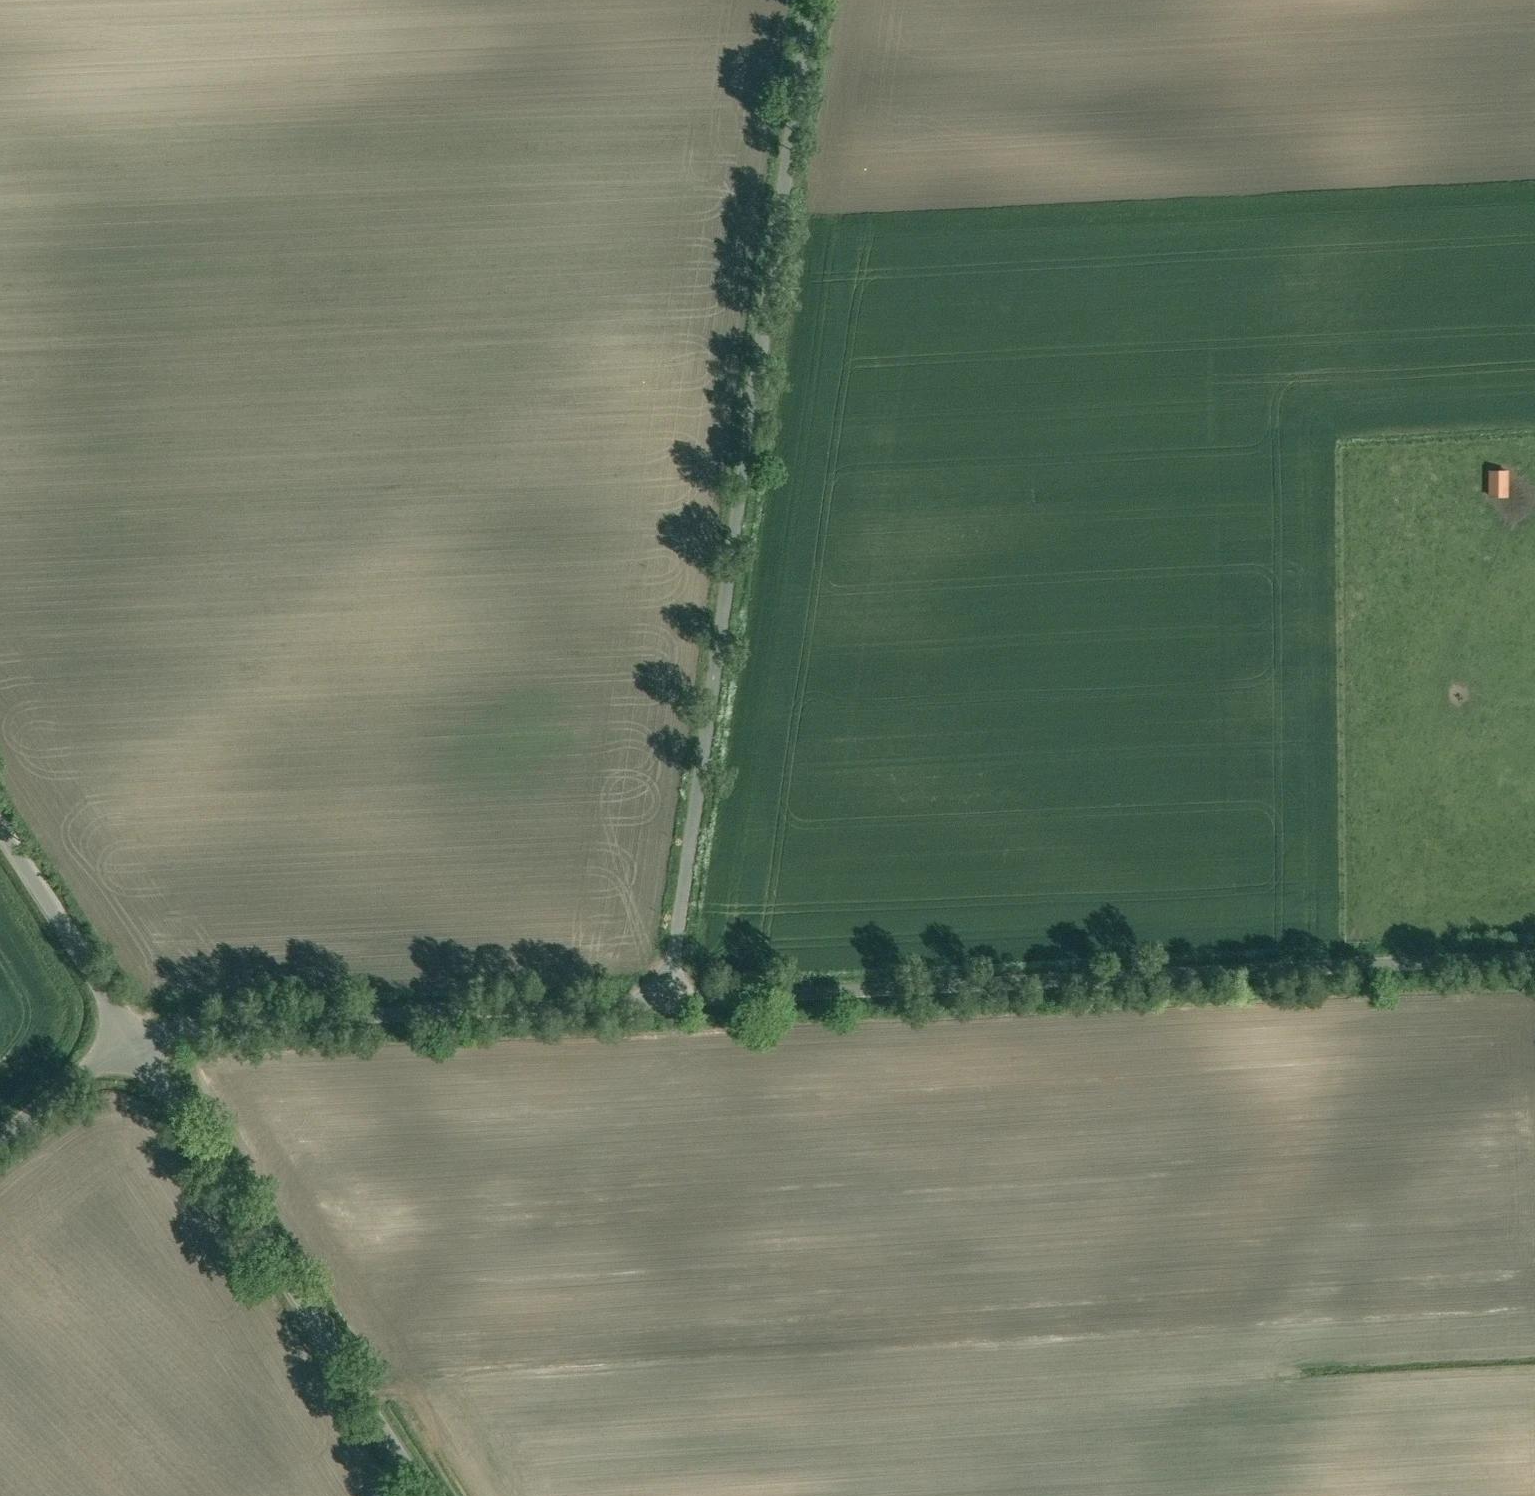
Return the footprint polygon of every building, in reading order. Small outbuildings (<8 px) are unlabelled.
[(1510,492),(1509,475),(1489,475),(1490,492),(1510,492)]
